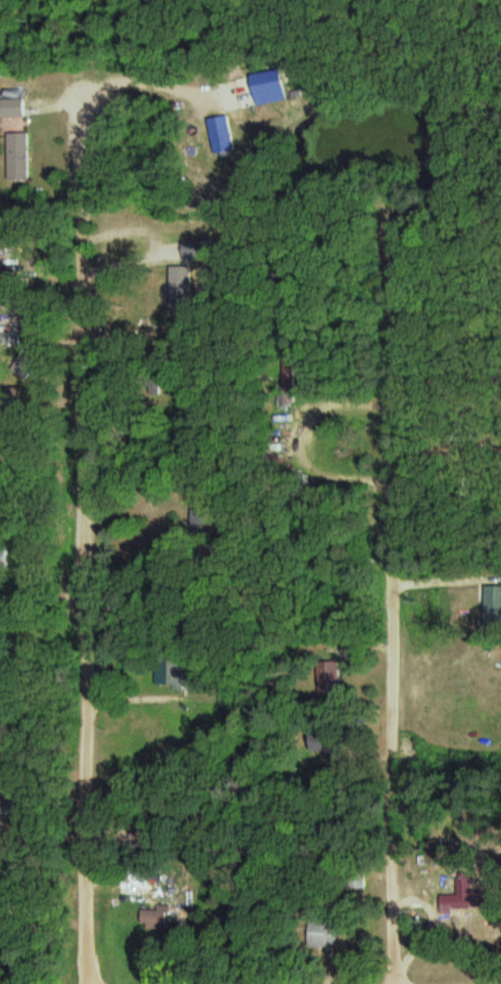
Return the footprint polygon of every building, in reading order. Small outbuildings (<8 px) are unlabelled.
[(26,116),(26,97),(2,97),(2,116),(26,116)] [(212,116),(216,153),(235,151),(231,114),(212,116)] [(31,178),(31,131),(10,131),(10,178),(31,178)] [(500,624),(500,587),(488,587),(488,624),(500,624)] [(322,693),(343,693),(343,669),(322,669),(322,693)] [(139,884),(146,878),(135,866),(129,872),(139,884)] [(368,868),(352,868),(352,888),(368,888),(368,868)] [(161,908),(145,908),(145,928),(171,928),(171,905),(161,905),(161,908)] [(342,920),(312,920),(312,945),(342,945),(342,920)]
